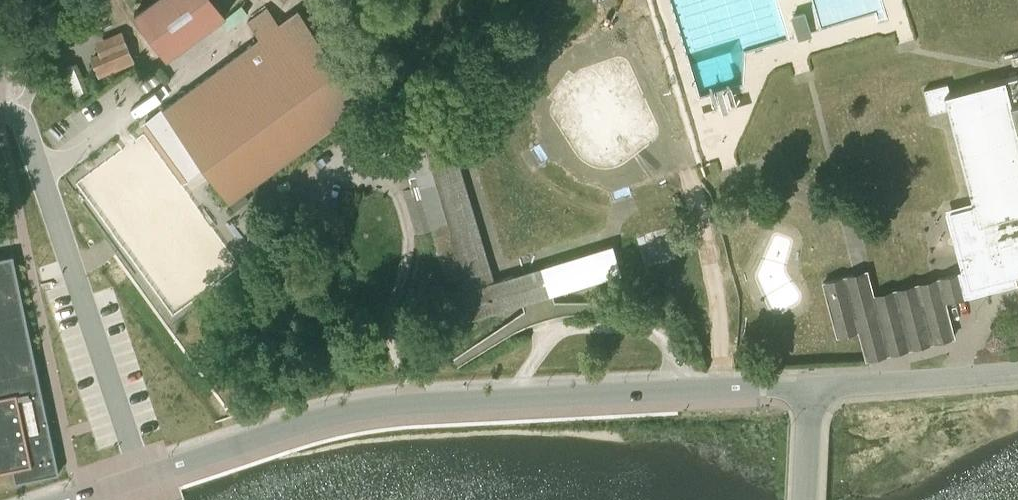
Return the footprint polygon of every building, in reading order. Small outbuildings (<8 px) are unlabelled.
[(134,12),(167,56),(227,13),(217,0),(150,0),(134,12)] [(248,21),(260,37),(280,23),(268,7),(248,21)] [(260,37),(163,108),(204,164),(230,199),(365,100),(299,9),(280,23),(260,37)] [(804,10),(792,14),(799,36),(811,32),(804,10)] [(124,38),(99,49),(104,59),(94,63),(99,75),(134,60),(124,38)] [(1012,102),(1017,101),(1017,75),(1006,78),(1012,102)] [(950,93),(945,94),(949,108),(974,205),(950,211),(965,270),(970,288),(971,287),(986,284),(988,291),(994,290),(1001,288),(998,280),(1017,275),(1017,101),(1012,102),(1006,78),(950,93)] [(931,113),(949,108),(945,94),(950,93),(948,83),(925,89),(931,113)] [(187,176),(204,164),(163,108),(146,120),(187,176)] [(435,114),(403,123),(407,136),(400,138),(412,177),(419,175),(450,165),(435,114)] [(184,179),(187,176),(146,120),(143,123),(184,179)] [(419,175),(422,186),(454,176),(450,165),(419,175)] [(483,276),(454,176),(422,186),(451,285),(483,276)] [(613,243),(544,263),(553,290),(621,269),(613,243)] [(13,253),(5,255),(0,256),(0,469),(12,467),(15,481),(39,476),(60,472),(13,253)] [(514,272),(522,299),(553,290),(544,263),(514,272)] [(943,294),(865,314),(854,273),(824,281),(838,335),(859,329),(867,358),(955,335),(945,299),(972,292),(971,287),(970,288),(965,270),(938,277),(943,294)] [(453,291),(448,292),(456,318),(522,299),(514,272),(485,281),(453,291)] [(483,276),(451,285),(453,291),(485,281),(483,276)] [(553,290),(522,299),(525,309),(453,361),(457,368),(502,338),(519,328),(532,322),(542,318),(554,315),(568,313),(581,312),(594,312),(648,313),(648,303),(556,300),(553,290)]
